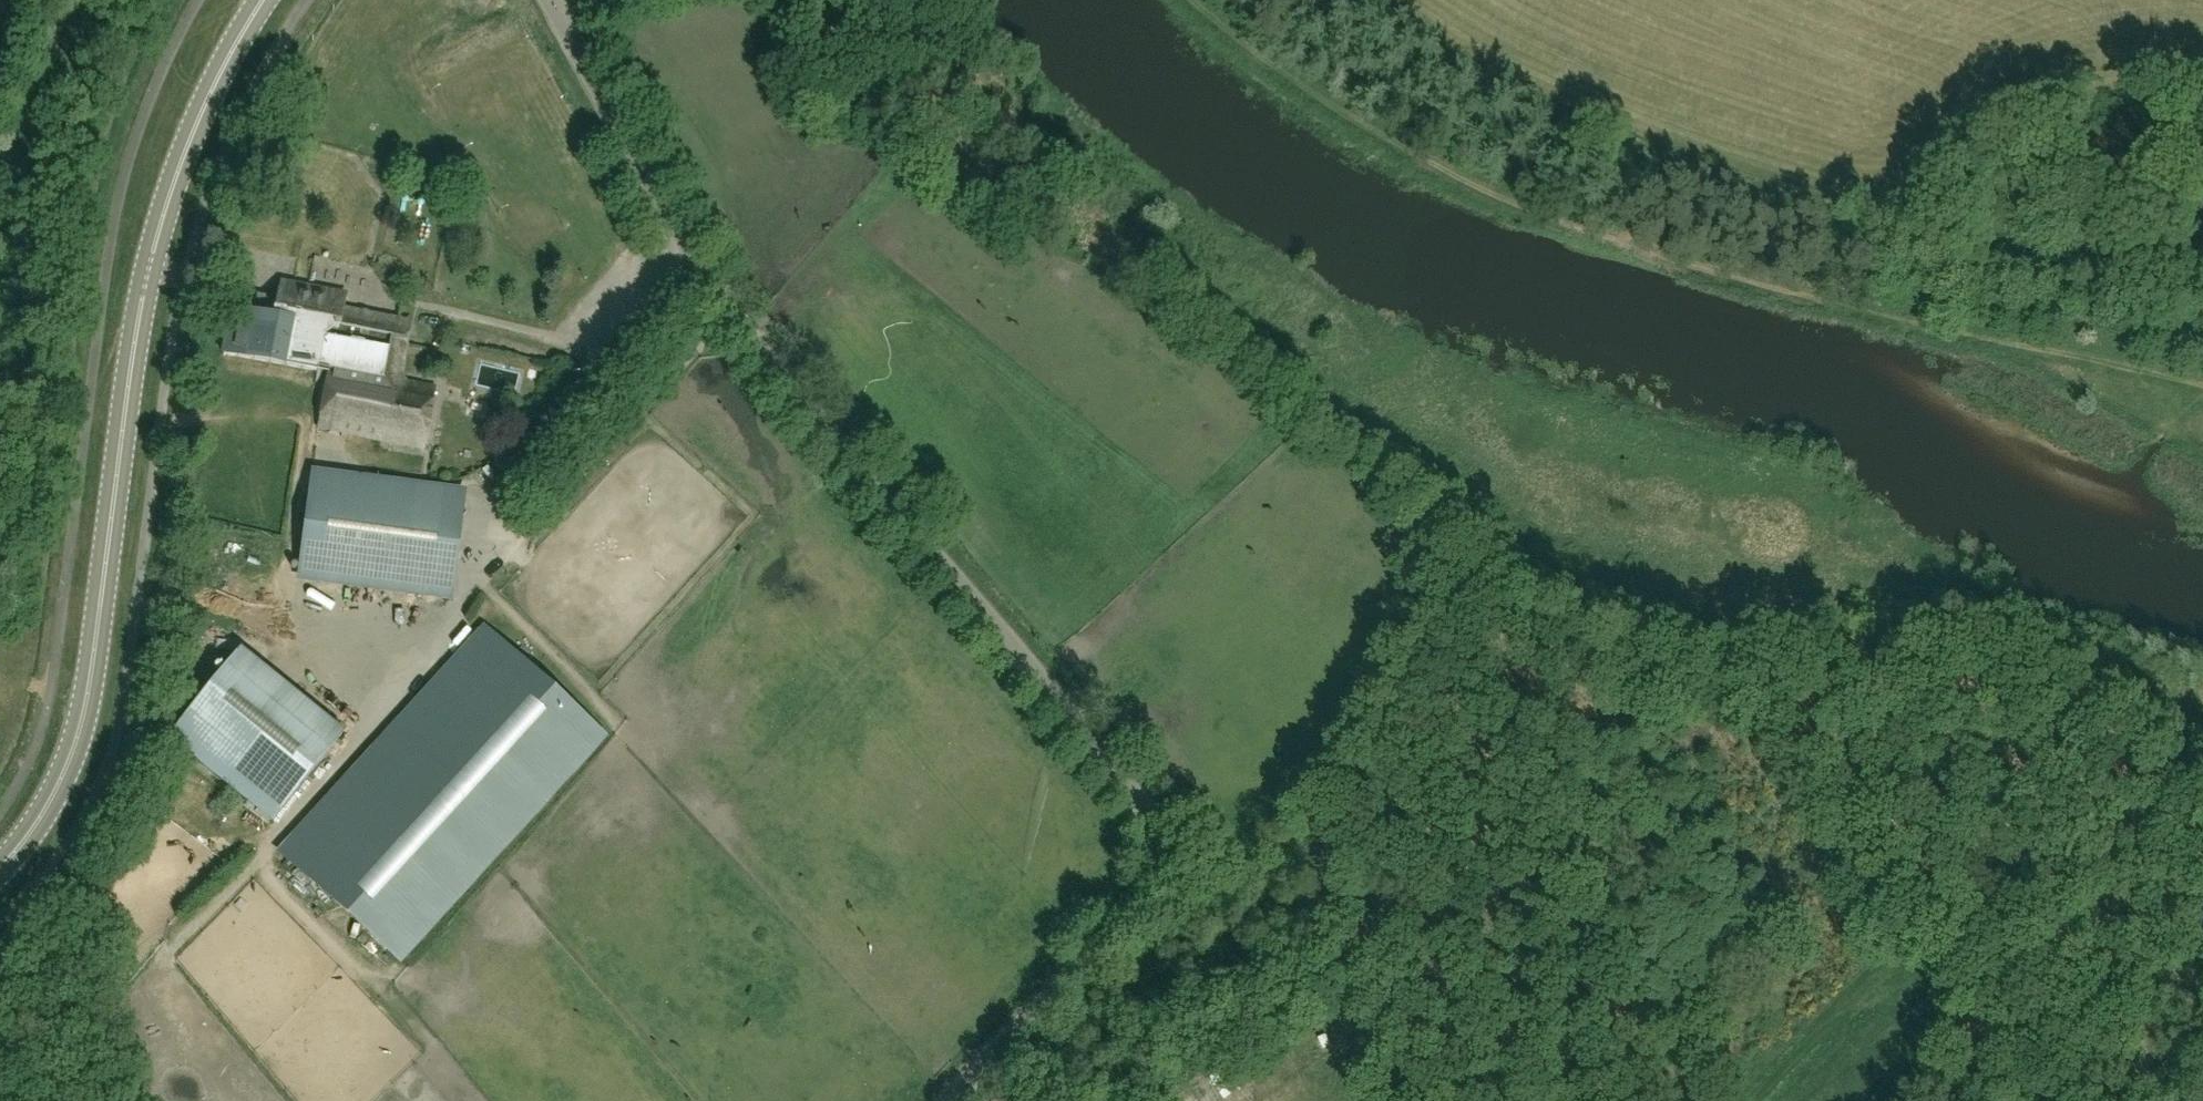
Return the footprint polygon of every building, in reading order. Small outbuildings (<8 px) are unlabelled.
[(476,213),(465,224),(477,236),(488,224),(476,213)] [(397,234),(396,250),(414,250),(414,234),(397,234)] [(320,428),(427,449),(439,388),(389,379),(400,322),(342,311),(346,291),(280,278),(277,299),(274,313),(272,323),(230,315),(223,353),(318,370),(315,389),(327,391),(320,428)] [(256,309),(274,313),(277,299),(258,295),(256,309)] [(468,340),(489,335),(487,325),(465,330),(468,340)] [(489,373),(488,389),(528,390),(529,374),(489,373)] [(465,502),(311,482),(299,568),(454,589),(465,502)] [(446,700),(306,856),(404,945),(597,731),(482,627),(430,685),(446,700)] [(227,665),(169,736),(273,821),(331,749),(227,665)]
